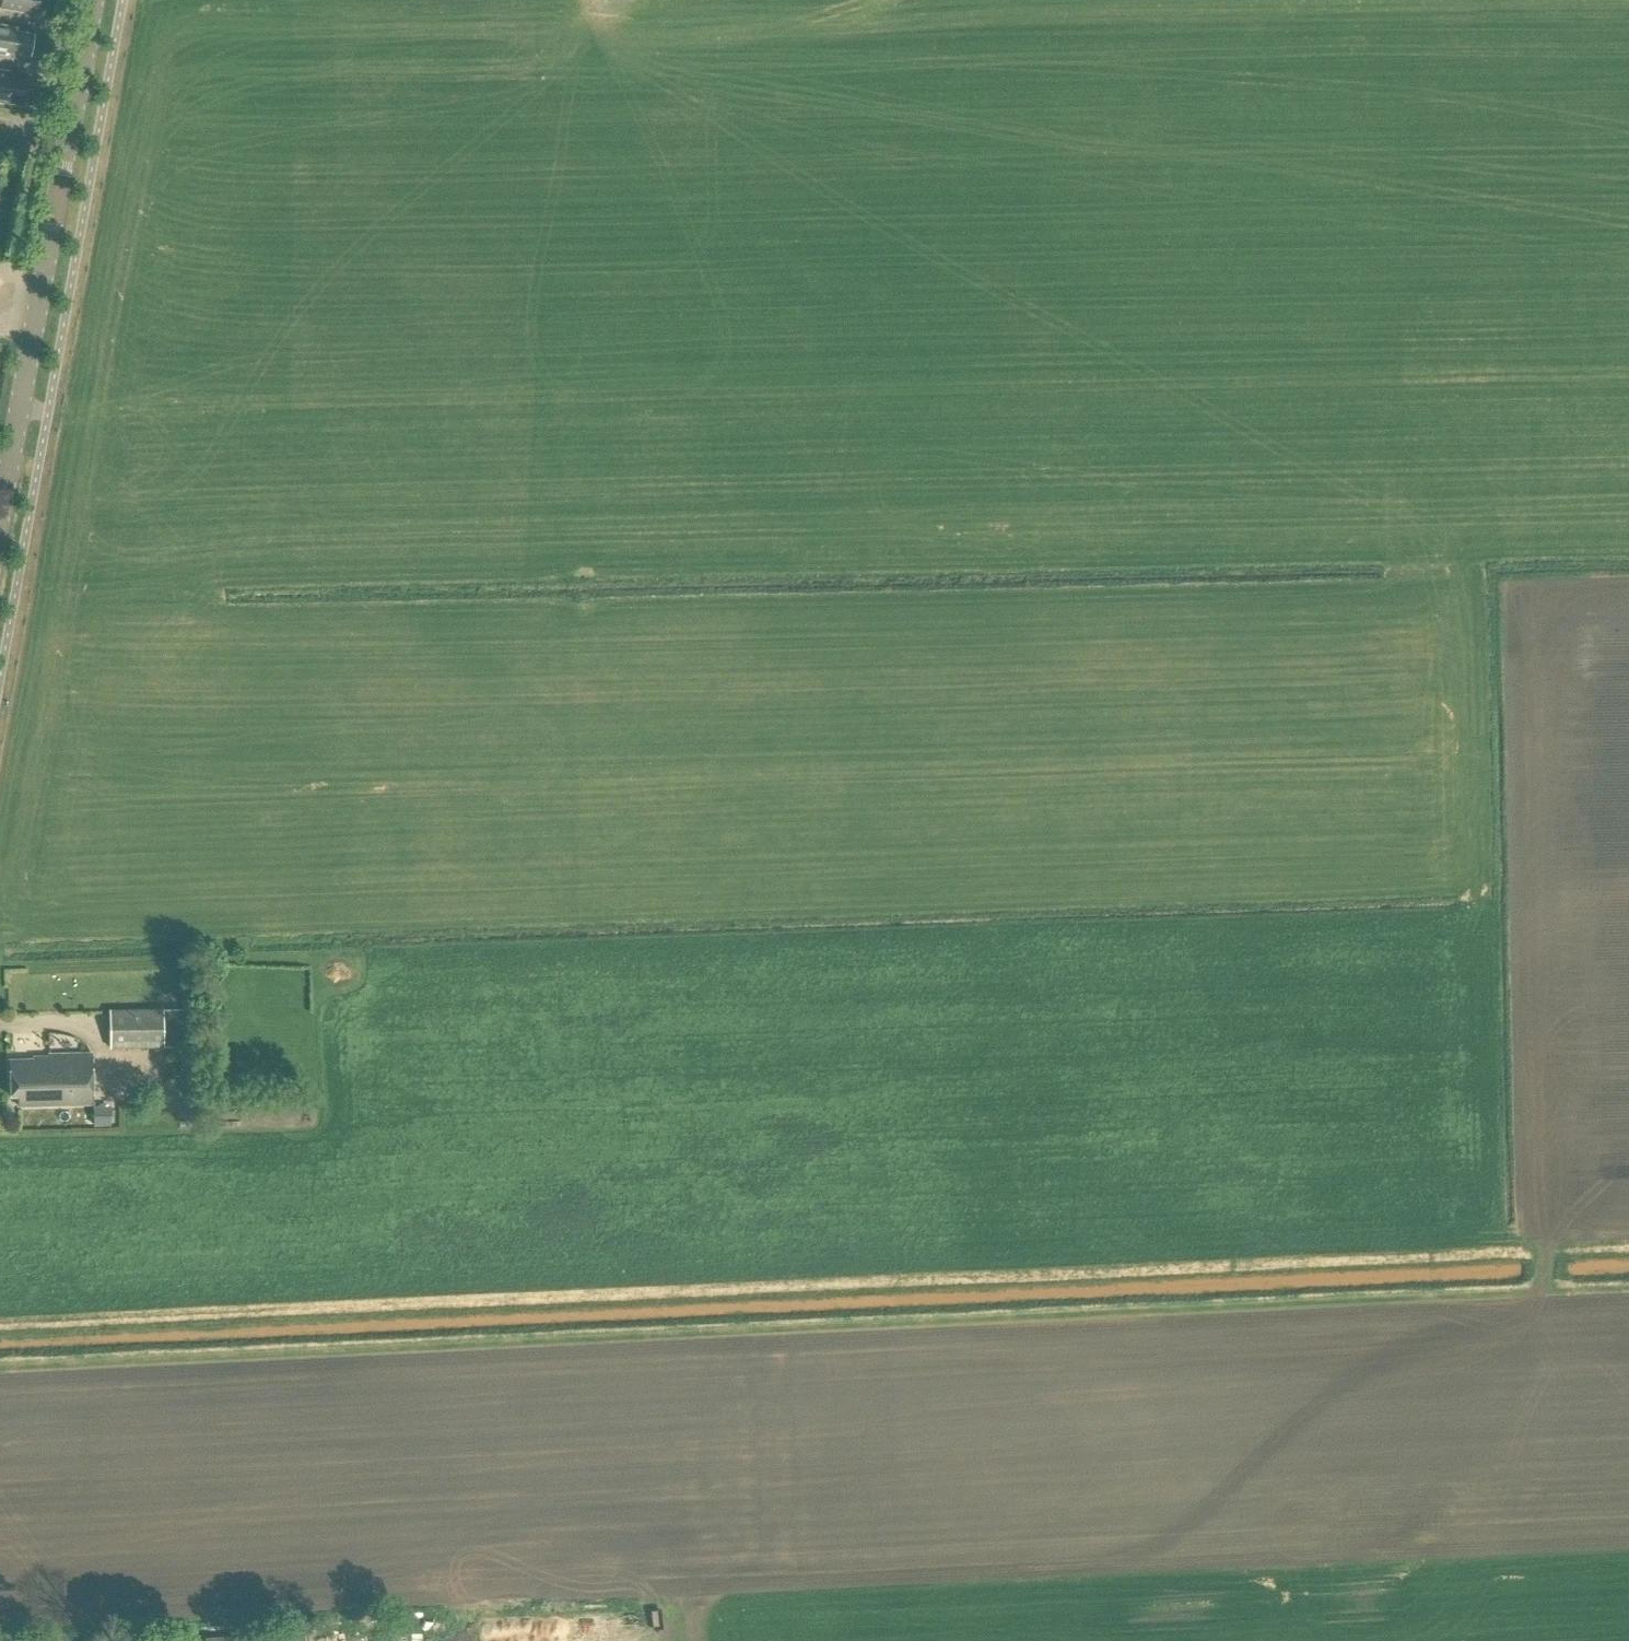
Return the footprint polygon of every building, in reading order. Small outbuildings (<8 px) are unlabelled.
[(39,15),(39,11),(41,11),(42,0),(0,0),(0,7),(39,15)] [(6,54),(6,51),(30,55),(33,34),(16,31),(17,27),(0,24),(0,53),(6,54)] [(0,72),(0,101),(22,104),(26,76),(0,72)] [(109,1010),(110,1047),(190,1045),(188,1009),(109,1010)] [(10,1059),(10,1095),(14,1096),(16,1104),(92,1103),(91,1052),(49,1054),(49,1056),(33,1056),(33,1059),(10,1059)] [(110,1110),(93,1110),(93,1126),(110,1125),(110,1110)] [(205,1637),(205,1640),(305,1640),(304,1632),(205,1637)]
